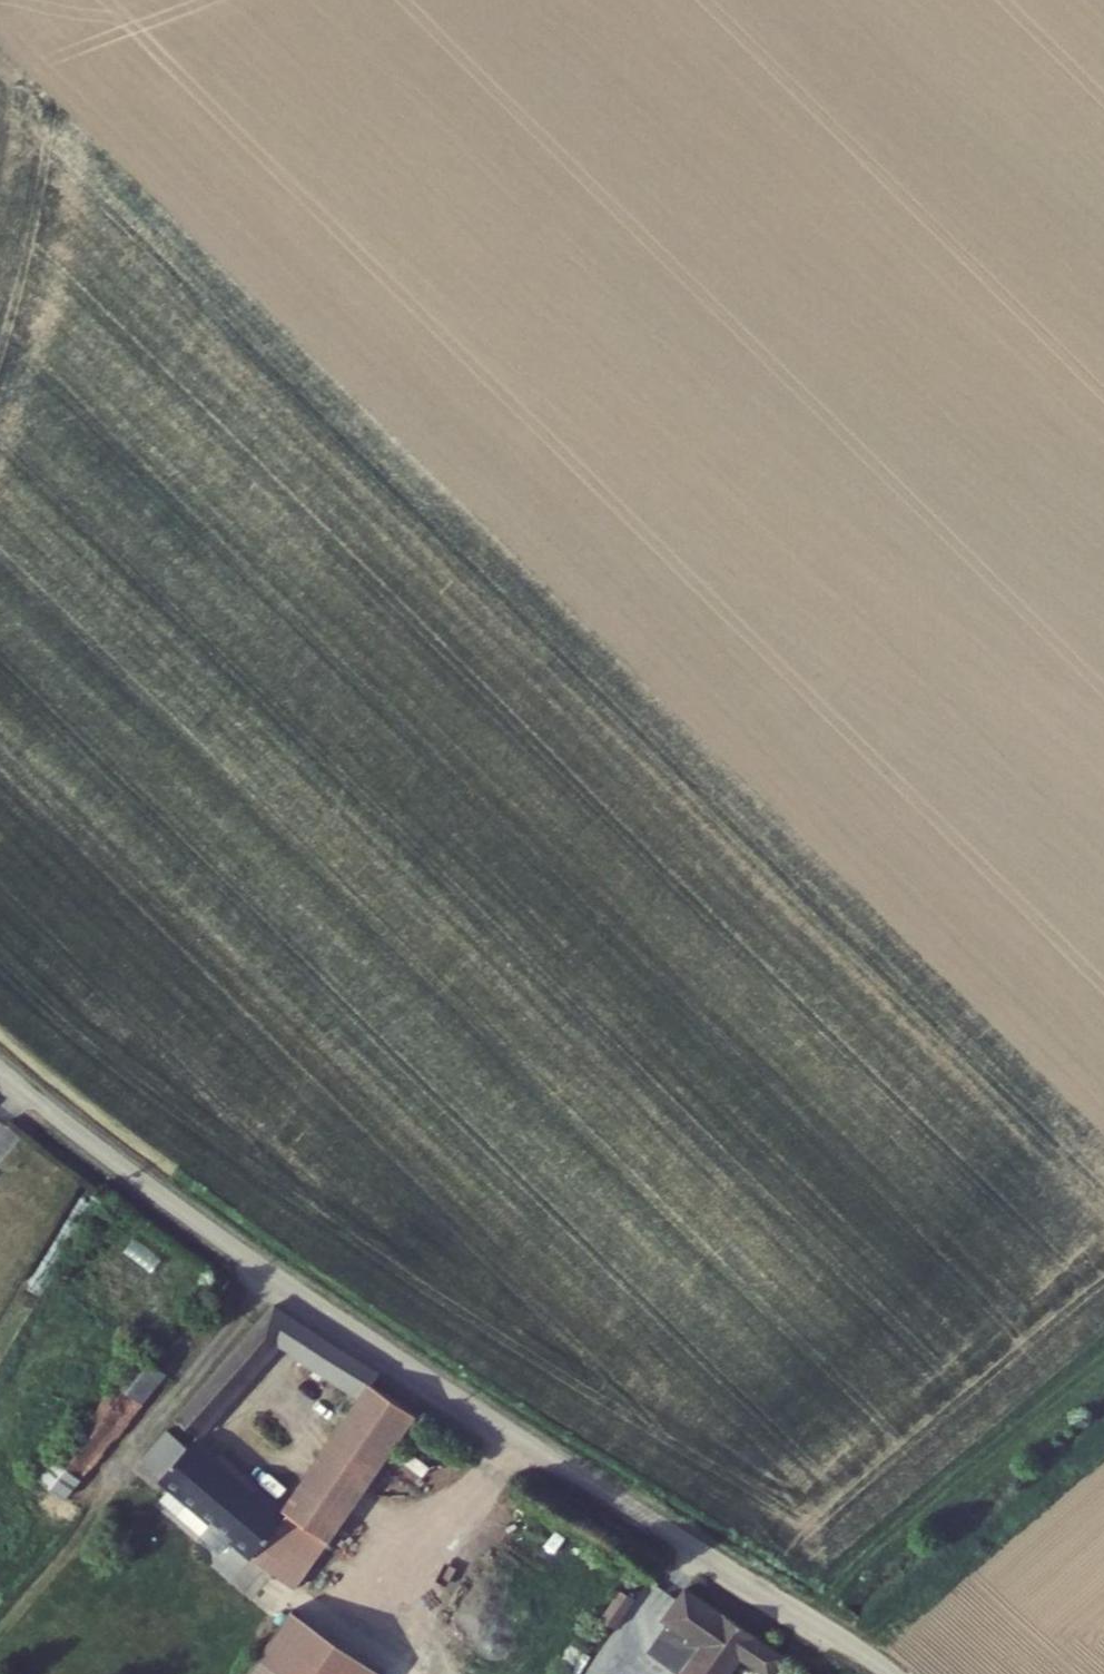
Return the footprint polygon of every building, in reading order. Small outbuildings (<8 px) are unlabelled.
[(21,1138),(0,1119),(0,1161),(21,1138)] [(143,1438),(167,1458),(261,1355),(279,1334),(257,1319),(143,1438)] [(261,1355),(284,1371),(298,1347),(279,1334),(261,1355)] [(252,1517),(257,1520),(287,1541),(376,1413),(350,1394),(357,1386),(350,1383),(298,1347),(284,1371),(330,1402),(252,1517)] [(127,1361),(100,1391),(120,1406),(145,1377),(127,1361)] [(100,1391),(17,1480),(41,1503),(152,1383),(145,1377),(120,1406),(100,1391)] [(386,1419),(376,1413),(287,1541),(257,1520),(253,1526),(222,1570),(267,1595),(298,1548),(386,1419)] [(103,1489),(143,1517),(165,1532),(155,1546),(191,1570),(201,1556),(222,1570),(253,1526),(157,1462),(152,1468),(128,1452),(103,1489)] [(765,1656),(740,1639),(750,1624),(674,1575),(654,1601),(690,1627),(656,1673),(717,1673),(730,1656),(755,1673),(765,1656)] [(775,1639),(750,1624),(740,1639),(765,1656),(775,1639)] [(229,1673),(248,1673),(235,1665),(229,1673)]
